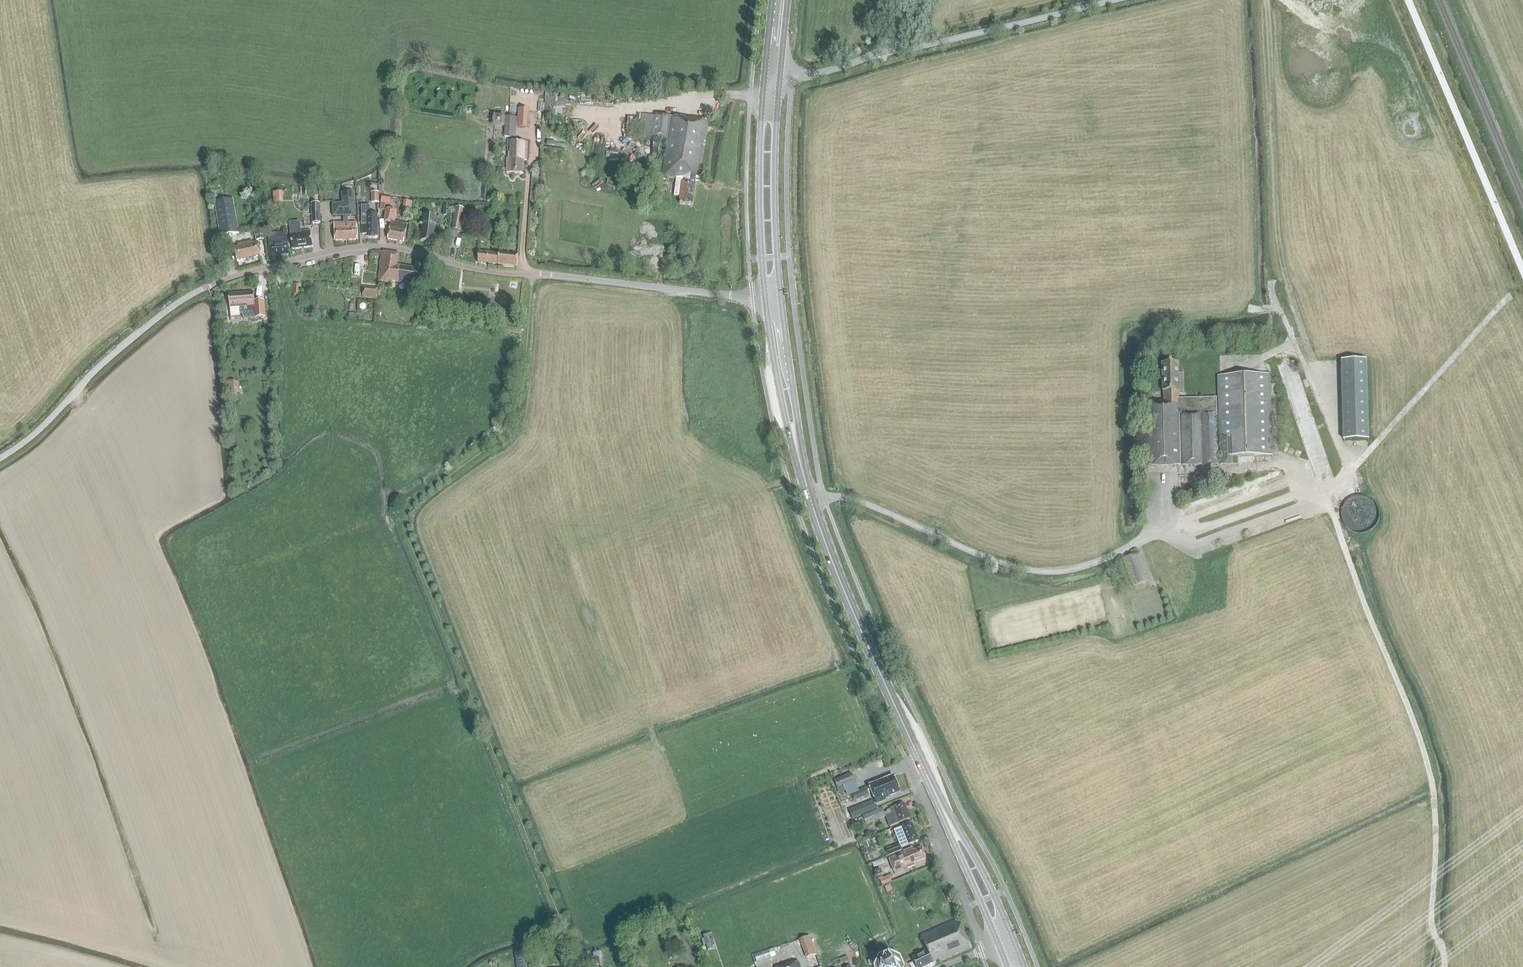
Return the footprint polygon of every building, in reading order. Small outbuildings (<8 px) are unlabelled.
[(565,109),(569,109),(568,92),(547,93),(548,117),(565,117),(565,109)] [(655,116),(639,114),(638,123),(642,124),(640,136),(667,140),(662,177),(663,177),(662,184),(666,185),(667,178),(676,179),(674,196),(680,197),(679,204),(692,206),(696,181),(699,182),(708,122),(655,114),(655,116)] [(516,138),(517,122),(517,118),(505,117),(504,137),(516,138)] [(527,142),(508,141),(506,173),(522,174),(523,160),(526,160),(527,142)] [(659,144),(653,143),(651,162),(657,163),(659,144)] [(283,204),(283,191),(273,192),(273,204),(283,204)] [(343,223),(336,223),(334,223),(334,240),(357,239),(356,223),(348,223),(348,216),(355,215),(355,192),(342,193),(342,203),(332,203),(332,216),(343,216),(343,223)] [(379,192),(371,193),(372,203),(379,203),(379,192)] [(384,210),(385,205),(389,205),(390,199),(381,197),(379,209),(384,210)] [(239,233),(233,198),(214,201),(220,236),(239,233)] [(414,212),(416,201),(407,199),(405,210),(414,212)] [(321,223),(320,203),(311,204),(312,223),(321,223)] [(370,206),(361,207),(361,225),(362,225),(362,235),(368,235),(368,238),(377,238),(377,214),(370,214),(370,206)] [(465,209),(456,207),(454,207),(452,214),(454,214),(451,230),(461,231),(465,209)] [(437,217),(423,216),(420,241),(425,242),(425,243),(429,244),(429,242),(434,243),(437,217)] [(289,223),(290,233),(292,249),(312,247),(310,231),(301,232),(299,221),(289,223)] [(407,224),(394,221),(390,221),(389,223),(389,229),(387,239),(403,242),(405,231),(405,232),(407,224)] [(265,239),(262,229),(254,231),(256,240),(265,239)] [(282,238),(282,234),(268,236),(268,240),(270,256),(289,254),(287,238),(282,238)] [(253,243),(252,241),(237,244),(238,247),(234,248),(237,261),(261,255),(258,242),(253,243)] [(399,254),(381,252),(379,275),(378,282),(387,283),(387,281),(415,283),(414,289),(425,290),(427,265),(417,264),(416,268),(397,266),(399,254)] [(499,254),(479,252),(478,263),(516,267),(518,254),(499,253),(499,254)] [(300,296),(301,284),(294,283),(293,295),(300,296)] [(377,288),(363,287),(362,297),(376,298),(377,288)] [(231,314),(242,314),(244,319),(265,318),(264,302),(254,302),(254,293),(229,295),(230,308),(231,314)] [(1365,359),(1341,360),(1344,441),(1367,440),(1365,359)] [(1178,374),(1178,364),(1161,364),(1162,392),(1163,392),(1164,401),(1144,401),(1145,466),(1217,465),(1216,398),(1178,399),(1178,391),(1184,390),(1184,374),(1178,374)] [(1272,456),(1270,374),(1217,376),(1220,465),(1234,465),(1233,457),(1272,456)] [(239,393),(238,382),(226,383),(227,394),(239,393)] [(1343,522),(1346,527),(1350,531),(1356,533),(1362,533),(1368,532),(1373,528),(1377,523),(1379,518),(1379,513),(1377,508),(1375,503),(1371,499),(1366,497),(1361,496),(1355,497),(1349,500),(1345,504),(1342,509),(1341,516),(1343,522)] [(1148,582),(1138,554),(1122,559),(1133,587),(1148,582)] [(854,782),(851,773),(834,780),(837,789),(854,782)] [(899,793),(893,776),(869,785),(877,804),(885,801),(884,799),(899,793)] [(869,795),(866,788),(852,794),(855,801),(869,795)] [(876,809),(873,801),(849,810),(852,819),(876,809)] [(910,818),(904,803),(890,809),(891,813),(885,816),(885,817),(889,827),(910,818)] [(882,808),(862,816),(863,817),(864,821),(866,825),(885,817),(885,816),(882,808)] [(918,841),(911,823),(894,830),(899,845),(892,848),(892,847),(886,849),(888,855),(901,850),(900,848),(918,841)] [(925,858),(921,848),(913,851),(912,848),(888,858),(894,874),(904,870),(903,867),(907,866),(907,868),(914,865),(913,863),(925,858)] [(883,864),(882,859),(872,864),(874,868),(883,864)] [(892,875),(884,879),(886,884),(894,880),(892,875)] [(959,918),(920,936),(927,951),(912,958),(916,966),(924,966),(936,961),(936,963),(972,948),(959,918)] [(710,939),(708,934),(703,936),(708,951),(713,949),(712,946),(714,946),(715,945),(713,940),(712,939),(710,939)] [(816,955),(810,936),(799,940),(806,958),(816,955)] [(777,949),(756,952),(758,960),(778,956),(777,949)] [(528,952),(515,953),(517,966),(530,966),(528,952)] [(890,959),(888,959),(883,961),(882,962),(879,966),(898,966),(896,962),(895,961),(890,959)]
